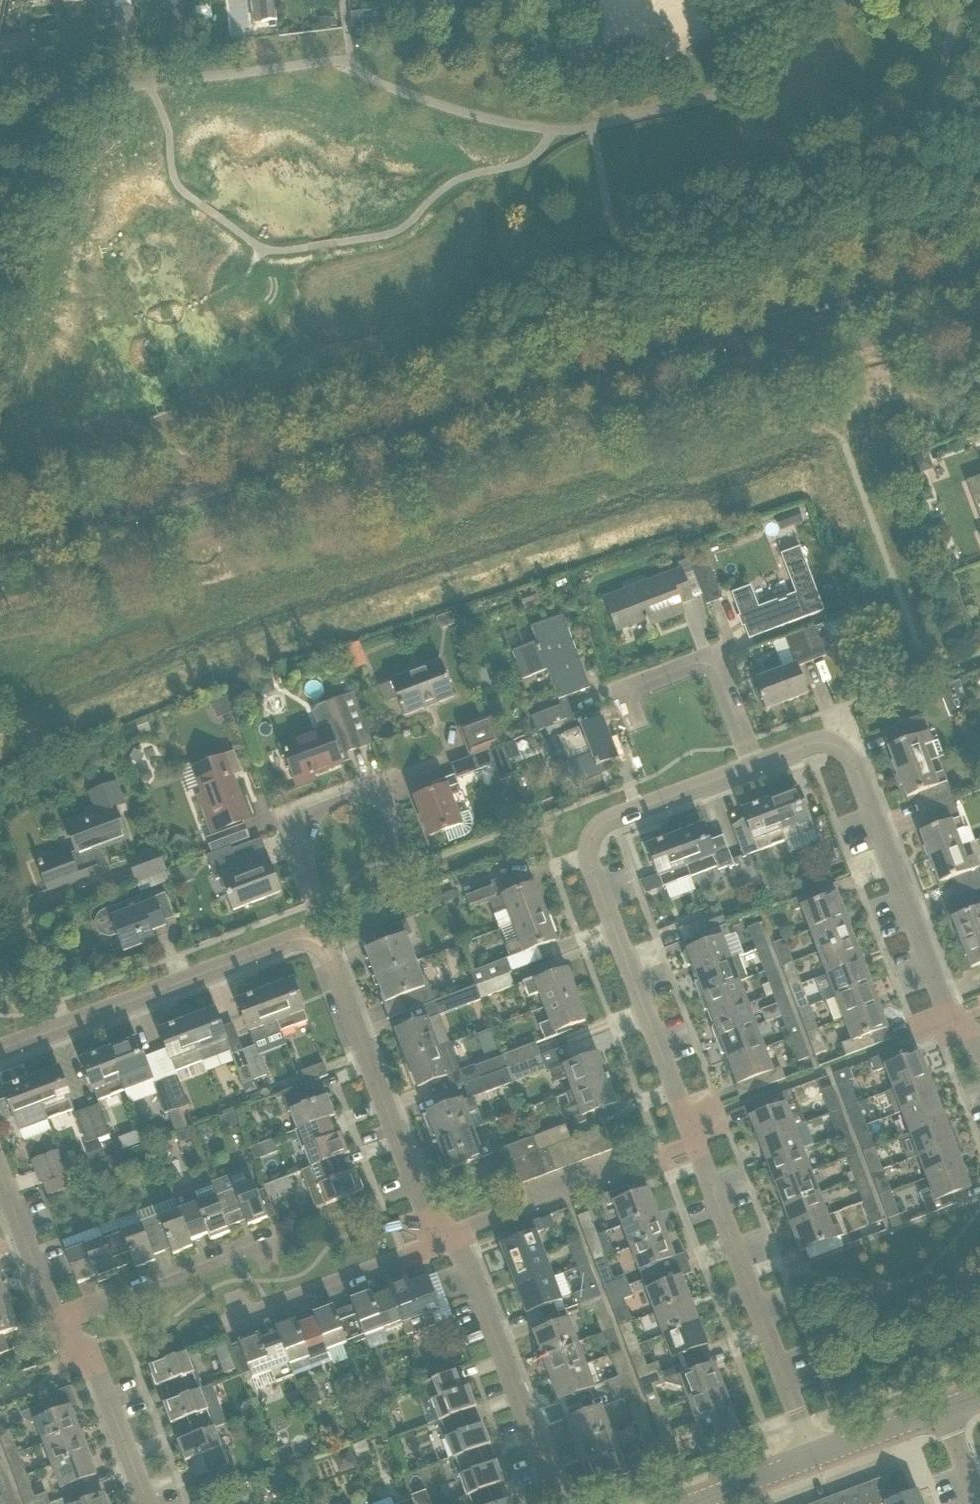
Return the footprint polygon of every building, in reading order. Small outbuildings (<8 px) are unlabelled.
[(173,32),(197,29),(194,3),(182,4),(181,0),(169,0),(173,32)] [(260,23),(277,21),(274,0),(258,0),(260,23)] [(425,3),(425,0),(413,0),(414,4),(416,20),(427,18),(425,3)] [(128,38),(137,37),(134,8),(115,10),(118,39),(128,38)] [(33,48),(32,35),(0,38),(0,39),(2,52),(33,48)] [(966,481),(979,519),(979,476),(966,481)] [(749,639),(824,611),(799,547),(780,554),(795,594),(785,597),(784,595),(776,598),(777,600),(758,607),(750,586),(732,593),(740,616),(743,615),(747,624),(744,625),(749,639)] [(706,605),(723,598),(708,560),(692,566),(706,605)] [(679,603),(691,598),(681,570),(606,598),(617,629),(644,619),(647,625),(649,624),(647,618),(656,615),(658,621),(682,612),(679,603)] [(578,671),(583,670),(562,615),(531,627),(537,642),(512,651),(522,679),(547,670),(560,705),(539,712),(545,728),(553,725),(574,718),(566,697),(585,690),(578,671)] [(796,667),(826,656),(815,626),(785,638),(795,666),(773,675),(772,671),(755,677),(767,709),(806,694),(796,667)] [(363,642),(346,644),(350,668),(366,666),(363,642)] [(440,658),(389,677),(390,680),(397,698),(404,715),(445,699),(454,696),(447,677),(440,658)] [(271,677),(257,680),(261,693),(269,691),(273,685),(271,677)] [(964,692),(959,681),(941,688),(945,699),(964,692)] [(317,728),(281,741),(286,756),(293,775),(308,769),(310,775),(313,774),(341,763),(341,762),(337,751),(343,749),(345,752),(346,751),(359,747),(372,742),(353,691),(340,696),(317,705),(312,714),(317,728)] [(226,695),(211,702),(218,717),(232,711),(226,695)] [(539,712),(531,715),(537,731),(545,728),(539,712)] [(490,715),(460,727),(470,755),(501,744),(490,715)] [(893,726),(893,727),(896,726),(902,742),(888,747),(893,760),(891,760),(896,773),(897,772),(943,755),(937,741),(932,743),(921,715),(893,726)] [(602,720),(578,729),(574,718),(553,725),(557,737),(546,741),(563,786),(611,768),(609,762),(617,759),(602,720)] [(499,781),(512,776),(501,745),(471,756),(477,771),(493,765),(499,781)] [(231,774),(240,771),(234,753),(193,769),(206,804),(202,805),(207,819),(210,827),(221,823),(223,828),(243,820),(234,795),(239,793),(231,774)] [(943,755),(897,772),(896,773),(900,785),(902,784),(907,798),(921,793),(928,810),(954,800),(943,771),(934,774),(929,761),(943,756),(943,755)] [(462,793),(456,778),(455,775),(432,783),(435,791),(416,798),(430,836),(445,830),(449,842),(465,836),(466,835),(468,834),(470,832),(471,830),(472,828),(473,826),(473,824),(473,822),(472,820),(469,811),(457,815),(450,797),(462,793)] [(112,801),(121,798),(116,784),(90,793),(97,812),(66,824),(76,851),(43,864),(42,860),(38,862),(48,890),(105,869),(97,849),(126,839),(112,801)] [(786,841),(813,831),(797,789),(771,799),(786,841)] [(750,854),(786,841),(771,799),(743,810),(747,821),(733,827),(733,826),(732,826),(743,856),(738,858),(749,887),(761,883),(750,854)] [(964,828),(954,800),(928,810),(934,827),(920,832),(925,845),(923,846),(928,858),(961,845),(956,831),(964,828)] [(723,836),(708,842),(702,825),(676,835),(692,876),(716,867),(718,871),(727,867),(737,892),(749,887),(738,858),(732,860),(723,836)] [(663,887),(692,876),(676,835),(647,846),(663,887)] [(960,895),(979,887),(979,869),(975,857),(967,860),(961,845),(928,858),(933,870),(934,870),(939,883),(953,878),(960,895)] [(133,885),(167,873),(158,847),(124,859),(133,885)] [(265,851),(237,862),(231,847),(207,856),(216,881),(222,878),(234,910),(280,892),(265,851)] [(806,895),(833,885),(828,872),(802,883),(806,895)] [(656,874),(642,880),(646,890),(660,884),(656,874)] [(492,885),(465,895),(470,908),(487,902),(492,914),(493,914),(499,929),(501,929),(512,924),(544,912),(534,884),(515,891),(497,898),(492,885)] [(806,895),(791,900),(795,910),(800,908),(808,931),(845,917),(833,885),(806,895)] [(960,895),(966,912),(952,917),(957,929),(955,930),(960,942),(979,935),(979,887),(960,895)] [(453,890),(443,894),(446,901),(456,897),(453,890)] [(166,893),(154,897),(153,892),(104,909),(102,910),(100,912),(99,913),(97,915),(96,917),(96,919),(96,922),(96,924),(96,926),(97,928),(99,930),(100,932),(102,933),(104,934),(106,935),(109,935),(111,935),(113,934),(118,932),(123,946),(141,940),(143,944),(154,940),(151,932),(165,926),(163,921),(175,917),(166,893)] [(721,910),(706,916),(712,930),(726,925),(721,910)] [(509,958),(555,940),(544,912),(512,924),(517,938),(503,944),(509,958)] [(816,953),(854,939),(845,917),(808,931),(816,953)] [(691,938),(710,931),(705,919),(679,929),(683,941),(691,938)] [(407,935),(410,934),(406,922),(377,933),(381,944),(366,950),(376,977),(417,961),(407,935)] [(756,951),(767,947),(758,923),(747,928),(756,951)] [(723,939),(730,936),(726,925),(712,930),(710,931),(691,938),(694,947),(685,951),(683,954),(687,965),(690,966),(693,965),(696,973),(738,957),(731,960),(723,939)] [(979,965),(979,935),(960,942),(964,955),(966,954),(972,968),(979,965)] [(783,938),(772,943),(772,945),(780,967),(792,962),(784,940),(783,938)] [(825,975),(862,962),(854,939),(816,953),(825,975)] [(460,944),(448,949),(451,956),(458,959),(465,956),(460,944)] [(764,973),(775,969),(767,947),(756,951),(764,973)] [(699,997),(739,982),(747,979),(738,957),(696,973),(698,981),(696,981),(695,984),(699,996),(699,997)] [(476,985),(510,972),(505,959),(471,973),(476,985)] [(427,975),(423,977),(417,961),(376,977),(386,1002),(401,996),(407,1012),(421,1006),(441,999),(438,990),(433,992),(427,975)] [(789,989),(801,985),(792,962),(780,967),(789,989)] [(833,997),(870,983),(862,962),(825,975),(833,997)] [(772,995),(783,991),(775,969),(764,973),(772,995)] [(543,1007),(575,995),(566,970),(543,978),(542,975),(523,982),(528,996),(538,993),(543,1007)] [(481,997),(515,985),(510,972),(476,985),(481,1000),(482,1000),(481,997)] [(280,1031),(308,1021),(292,980),(265,990),(280,1031)] [(712,1017),(748,1004),(739,982),(699,997),(699,998),(700,998),(704,1009),(707,1011),(709,1010),(712,1017)] [(842,1020),(879,1006),(870,983),(833,997),(842,1020)] [(439,1016),(481,1000),(476,985),(441,999),(421,1006),(426,1020),(397,1031),(407,1059),(449,1043),(439,1016)] [(797,1011),(809,1006),(801,985),(789,989),(797,1011)] [(253,1041),(280,1031),(265,990),(238,1000),(253,1041)] [(780,1017),(791,1013),(783,991),(772,995),(780,1017)] [(562,1029),(585,1020),(575,995),(543,1007),(549,1021),(538,1026),(544,1040),(564,1033),(562,1029)] [(715,1042),(756,1026),(748,1004),(712,1017),(715,1025),(712,1026),(710,1029),(715,1042)] [(805,1033),(817,1029),(809,1006),(797,1011),(805,1033)] [(849,1040),(841,1044),(846,1056),(884,1042),(879,1029),(887,1026),(879,1006),(842,1020),(849,1040)] [(202,1061),(230,1050),(214,1009),(187,1019),(202,1061)] [(789,1040),(800,1035),(791,1013),(780,1017),(789,1040)] [(175,1070),(202,1061),(187,1019),(160,1030),(175,1070)] [(729,1062),(764,1049),(756,1026),(715,1042),(719,1054),(722,1055),(726,1054),(729,1062)] [(814,1055),(825,1051),(817,1029),(805,1033),(814,1055)] [(797,1062),(808,1057),(800,1035),(789,1040),(797,1062)] [(151,1078),(144,1058),(136,1038),(110,1048),(125,1089),(151,1078)] [(507,1069),(540,1056),(535,1042),(502,1055),(507,1069)] [(459,1071),(449,1043),(407,1059),(418,1087),(459,1071)] [(254,1078),(266,1073),(255,1045),(243,1049),(254,1078)] [(97,1099),(125,1089),(110,1048),(82,1059),(97,1099)] [(258,1088),(254,1078),(243,1049),(231,1054),(246,1093),(258,1088)] [(781,1067),(772,1070),(764,1049),(729,1062),(737,1084),(752,1078),(756,1089),(785,1078),(781,1067)] [(920,1054),(900,1061),(896,1050),(870,1060),(874,1071),(885,1067),(892,1085),(893,1090),(928,1076),(920,1054)] [(571,1092),(607,1078),(598,1053),(549,1071),(554,1084),(566,1080),(571,1092)] [(502,1055),(474,1066),(478,1079),(507,1069),(502,1055)] [(512,1082),(546,1069),(540,1056),(507,1069),(512,1082)] [(314,1080),(328,1075),(324,1063),(295,1074),(299,1085),(299,1086),(314,1080)] [(47,1119),(74,1109),(58,1068),(31,1078),(47,1119)] [(507,1069),(478,1079),(483,1093),(512,1082),(507,1069)] [(190,1109),(180,1082),(177,1074),(165,1079),(184,1129),(189,1128),(182,1112),(190,1109)] [(901,1112),(937,1099),(928,1076),(893,1090),(901,1112)] [(19,1129),(47,1119),(31,1078),(4,1088),(19,1129)] [(568,1107),(563,1109),(570,1127),(593,1118),(591,1113),(598,1110),(617,1103),(607,1078),(571,1092),(564,1095),(568,1107)] [(175,1133),(184,1129),(165,1079),(153,1083),(164,1113),(165,1114),(167,1113),(175,1133)] [(327,1096),(321,1098),(314,1080),(299,1086),(299,1085),(282,1091),(297,1129),(334,1115),(327,1096)] [(846,1107),(857,1103),(848,1081),(837,1085),(846,1107)] [(828,1114),(840,1110),(831,1087),(820,1091),(828,1114)] [(786,1105),(794,1101),(790,1090),(761,1101),(765,1112),(750,1117),(758,1140),(794,1127),(786,1105)] [(466,1114),(477,1110),(472,1097),(422,1116),(433,1144),(472,1129),(466,1114)] [(909,1134),(945,1120),(937,1099),(901,1112),(909,1134)] [(854,1130),(865,1125),(857,1103),(846,1107),(854,1130)] [(97,1138),(109,1134),(98,1104),(86,1109),(97,1138)] [(85,1143),(97,1138),(86,1109),(74,1113),(85,1143)] [(837,1136),(848,1132),(840,1110),(828,1114),(837,1136)] [(234,1111),(218,1116),(223,1129),(239,1124),(234,1111)] [(329,1118),(335,1116),(334,1115),(297,1129),(311,1167),(349,1152),(342,1133),(335,1136),(329,1118)] [(909,1134),(899,1138),(907,1160),(917,1157),(958,1141),(953,1129),(951,1127),(948,1128),(945,1120),(909,1134)] [(538,1152),(550,1147),(561,1143),(571,1139),(565,1124),(532,1137),(538,1152)] [(862,1151),(874,1147),(865,1125),(854,1130),(862,1151)] [(603,1153),(614,1148),(606,1126),(595,1130),(603,1153)] [(767,1163),(802,1149),(794,1127),(758,1140),(767,1163)] [(488,1140),(477,1144),(472,1129),(433,1144),(443,1171),(493,1153),(488,1140)] [(591,1157),(603,1153),(595,1130),(583,1135),(591,1157)] [(845,1158),(856,1154),(848,1132),(837,1136),(845,1158)] [(580,1161),(591,1157),(583,1135),(572,1139),(580,1161)] [(508,1163),(514,1160),(526,1156),(538,1152),(532,1137),(502,1148),(508,1163)] [(569,1166),(580,1161),(572,1139),(571,1139),(561,1143),(569,1166)] [(962,1156),(963,1154),(958,1141),(917,1157),(925,1179),(962,1165),(959,1157),(962,1156)] [(558,1170),(569,1166),(561,1143),(550,1147),(558,1170)] [(546,1174),(558,1170),(550,1147),(538,1152),(546,1174)] [(871,1174),(882,1169),(874,1147),(862,1151),(871,1174)] [(775,1184),(810,1171),(802,1149),(767,1163),(775,1184)] [(40,1184),(67,1174),(58,1150),(31,1160),(40,1184)] [(311,1167),(301,1170),(315,1209),(326,1205),(363,1191),(356,1171),(350,1173),(343,1156),(349,1153),(349,1152),(311,1167)] [(534,1179),(546,1174),(538,1152),(526,1156),(534,1179)] [(854,1180),(865,1176),(856,1154),(845,1158),(854,1180)] [(522,1183),(534,1179),(526,1156),(514,1160),(522,1183)] [(509,1188),(522,1183),(514,1160),(508,1163),(501,1166),(509,1188)] [(954,1193),(970,1187),(962,1165),(925,1179),(928,1189),(919,1192),(928,1214),(958,1203),(954,1193)] [(879,1196),(891,1191),(882,1169),(871,1174),(879,1196)] [(783,1206),(819,1193),(810,1171),(775,1184),(783,1206)] [(862,1202),(873,1198),(865,1176),(854,1180),(862,1202)] [(211,1181),(173,1196),(177,1206),(192,1247),(193,1247),(191,1241),(208,1234),(210,1240),(230,1233),(228,1226),(215,1192),(211,1181)] [(264,1187),(257,1189),(254,1181),(234,1188),(233,1185),(215,1192),(228,1226),(245,1220),(248,1226),(268,1218),(274,1215),(264,1187)] [(649,1189),(632,1196),(629,1185),(602,1195),(607,1208),(613,1205),(621,1225),(657,1211),(649,1189)] [(903,1213),(899,1214),(891,1191),(879,1196),(891,1228),(906,1222),(903,1213)] [(792,1229),(827,1215),(819,1193),(783,1206),(792,1229)] [(871,1225),(882,1220),(873,1198),(862,1202),(871,1225)] [(173,1254),(192,1247),(177,1206),(175,1207),(176,1210),(159,1216),(158,1214),(140,1221),(155,1261),(156,1261),(153,1255),(170,1248),(173,1254)] [(629,1247),(665,1233),(657,1211),(621,1225),(629,1247)] [(585,1239),(596,1234),(587,1212),(576,1216),(585,1239)] [(838,1224),(831,1227),(827,1215),(792,1229),(800,1251),(806,1249),(809,1259),(843,1246),(840,1236),(843,1235),(838,1224)] [(536,1232),(543,1229),(539,1219),(513,1229),(517,1239),(500,1245),(509,1267),(544,1254),(536,1232)] [(135,1269),(155,1261),(140,1221),(138,1221),(139,1223),(121,1230),(121,1228),(102,1235),(117,1275),(118,1275),(116,1269),(133,1262),(135,1269)] [(674,1257),(665,1233),(629,1247),(637,1271),(637,1270),(641,1281),(664,1272),(660,1262),(674,1257)] [(593,1260),(604,1256),(596,1234),(585,1239),(593,1260)] [(98,1283),(117,1275),(102,1235),(101,1235),(102,1237),(84,1244),(83,1242),(65,1250),(77,1283),(96,1276),(98,1283)] [(577,1267),(587,1263),(579,1241),(568,1245),(577,1267)] [(517,1289),(552,1276),(544,1254),(509,1267),(517,1289)] [(578,1304),(600,1296),(587,1263),(577,1267),(585,1290),(574,1294),(578,1304)] [(644,1291),(653,1313),(690,1299),(682,1277),(668,1282),(664,1272),(641,1281),(645,1291),(644,1291)] [(612,1279),(602,1283),(606,1294),(628,1285),(624,1274),(612,1279)] [(526,1312),(561,1299),(552,1276),(517,1289),(526,1312)] [(433,1314),(441,1311),(428,1277),(410,1283),(408,1277),(388,1284),(407,1335),(437,1324),(433,1314)] [(407,1335),(388,1284),(388,1285),(390,1291),(373,1298),(370,1291),(350,1299),(364,1335),(383,1328),(384,1332),(403,1325),(407,1335)] [(628,1285),(606,1294),(610,1304),(621,1300),(632,1296),(628,1285)] [(601,1332),(613,1328),(600,1296),(578,1304),(582,1315),(593,1311),(601,1332)] [(333,1305),(313,1313),(327,1349),(342,1344),(345,1343),(346,1347),(365,1339),(364,1335),(350,1299),(352,1305),(335,1312),(333,1305)] [(661,1335),(698,1321),(690,1299),(653,1313),(661,1335)] [(18,1328),(8,1302),(0,1305),(0,1335),(18,1328)] [(331,1362),(327,1349),(313,1313),(315,1319),(298,1326),(295,1320),(276,1327),(294,1375),(294,1376),(331,1362)] [(542,1355),(578,1341),(570,1319),(533,1333),(542,1355)] [(707,1344),(698,1321),(661,1335),(670,1360),(677,1357),(680,1365),(682,1364),(678,1355),(707,1344)] [(626,1348),(638,1344),(629,1322),(618,1326),(626,1348)] [(275,1382),(294,1375),(276,1327),(275,1327),(278,1333),(260,1340),(258,1334),(237,1342),(251,1377),(270,1370),(275,1382)] [(610,1354),(621,1350),(613,1328),(601,1332),(610,1354)] [(550,1377),(587,1363),(578,1341),(542,1355),(540,1355),(538,1359),(542,1369),(546,1370),(547,1370),(550,1377)] [(657,1362),(646,1366),(638,1344),(626,1348),(639,1381),(661,1372),(657,1362)] [(611,1391),(633,1383),(621,1350),(610,1354),(618,1377),(607,1381),(611,1391)] [(194,1373),(193,1371),(186,1352),(149,1366),(157,1386),(163,1384),(169,1401),(203,1388),(197,1372),(194,1373)] [(559,1400),(596,1386),(587,1363),(550,1377),(559,1400)] [(661,1372),(639,1381),(643,1391),(654,1387),(665,1384),(682,1390),(686,1401),(723,1387),(715,1364),(707,1367),(686,1375),(682,1364),(680,1365),(680,1366),(661,1373),(661,1372)] [(468,1386),(462,1389),(455,1371),(422,1383),(437,1420),(475,1405),(468,1386)] [(634,1420),(646,1415),(633,1383),(611,1391),(615,1402),(626,1398),(634,1420)] [(694,1423),(732,1409),(723,1387),(686,1401),(694,1423)] [(201,1390),(203,1389),(203,1388),(169,1401),(163,1404),(171,1424),(177,1422),(183,1438),(217,1426),(211,1410),(208,1411),(201,1390)] [(658,1397),(647,1401),(651,1414),(663,1409),(658,1397)] [(71,1407),(62,1410),(58,1399),(22,1413),(24,1419),(32,1423),(36,1421),(44,1444),(79,1431),(71,1407)] [(470,1409),(476,1407),(475,1405),(437,1420),(451,1457),(489,1442),(483,1424),(476,1426),(470,1409)] [(575,1442),(611,1429),(603,1406),(566,1420),(575,1442)] [(660,1436),(671,1432),(663,1409),(651,1414),(660,1436)] [(724,1437),(740,1431),(732,1409),(694,1423),(704,1447),(699,1448),(702,1457),(728,1447),(724,1437)] [(643,1442),(654,1438),(646,1415),(634,1420),(643,1442)] [(215,1428),(218,1427),(217,1426),(183,1438),(183,1439),(177,1441),(185,1461),(191,1459),(198,1477),(229,1466),(215,1428)] [(583,1465),(619,1451),(611,1429),(575,1442),(583,1465)] [(18,1454),(9,1430),(0,1433),(0,1440),(7,1458),(18,1454)] [(386,1430),(380,1432),(383,1441),(389,1439),(386,1430)] [(53,1466),(88,1453),(79,1431),(44,1444),(53,1466)] [(668,1459),(679,1455),(671,1432),(660,1436),(668,1459)] [(651,1464),(663,1460),(654,1438),(643,1442),(651,1464)] [(365,1439),(351,1444),(355,1454),(369,1449),(365,1439)] [(484,1446),(490,1444),(489,1442),(451,1457),(466,1495),(504,1480),(497,1461),(490,1464),(484,1446)] [(619,1451),(583,1465),(592,1487),(608,1481),(612,1491),(637,1482),(633,1471),(628,1473),(625,1465),(619,1451)] [(61,1488),(96,1475),(88,1453),(53,1466),(61,1488)] [(15,1480),(26,1476),(18,1454),(7,1458),(15,1480)] [(0,1461),(0,1485),(10,1482),(1,1460),(0,1461)] [(899,1498),(911,1494),(902,1470),(890,1474),(899,1498)] [(888,1502),(899,1498),(890,1474),(879,1478),(888,1502)] [(34,1497),(26,1476),(15,1480),(24,1503),(50,1503),(46,1492),(34,1497)] [(888,1502),(879,1478),(868,1483),(876,1503),(883,1503),(885,1503),(888,1502)] [(504,1481),(504,1480),(466,1495),(470,1503),(513,1503),(511,1499),(504,1501),(498,1484),(504,1481)] [(10,1482),(0,1485),(0,1491),(1,1495),(0,1496),(0,1503),(18,1503),(10,1482)] [(868,1483),(857,1487),(863,1503),(876,1503),(868,1483)] [(857,1487),(845,1491),(850,1503),(863,1503),(857,1487)] [(242,1490),(239,1493),(239,1498),(242,1500),(246,1500),(249,1497),(249,1493),(246,1490),(242,1490)] [(845,1491),(834,1495),(837,1503),(850,1503),(845,1491)] [(917,1491),(911,1494),(899,1498),(888,1502),(885,1503),(886,1503),(922,1503),(917,1491)] [(103,1495),(79,1503),(107,1503),(103,1495)]
